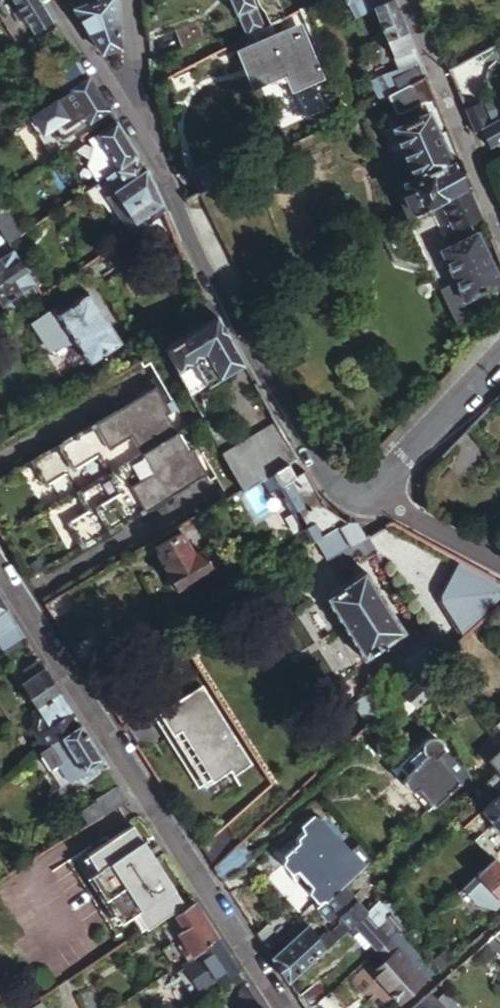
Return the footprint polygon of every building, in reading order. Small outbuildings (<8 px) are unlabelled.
[(40,0),(13,0),(33,31),(52,18),(40,0)] [(73,6),(100,50),(119,45),(115,0),(89,0),(73,6)] [(262,28),(251,0),(229,0),(244,37),(262,28)] [(391,0),(346,0),(354,17),(371,8),(384,38),(387,37),(395,57),(385,62),(387,68),(376,75),(386,96),(423,77),(391,0)] [(276,4),(259,10),(265,26),(281,18),(276,4)] [(165,35),(172,52),(194,43),(187,24),(165,35)] [(320,74),(300,25),(238,51),(250,85),(286,71),(291,86),(320,74)] [(74,53),(53,68),(66,89),(88,74),(74,53)] [(109,108),(88,74),(66,89),(27,115),(48,147),(89,120),(89,121),(109,108)] [(423,77),(386,96),(395,115),(432,99),(423,77)] [(474,102),(461,108),(471,132),(477,129),(484,125),(474,102)] [(468,187),(445,130),(437,133),(429,112),(390,128),(410,179),(401,184),(414,215),(468,187)] [(499,116),(484,125),(477,129),(487,147),(499,141),(499,116)] [(118,167),(137,153),(116,119),(96,131),(118,167)] [(141,226),(163,211),(145,166),(137,153),(118,167),(129,182),(117,190),(141,226)] [(225,187),(221,177),(211,183),(215,192),(225,187)] [(414,215),(424,239),(429,250),(435,266),(441,278),(455,313),(494,298),(490,286),(498,283),(475,222),(480,219),(468,187),(414,215)] [(0,211),(0,227),(1,229),(9,242),(22,233),(5,208),(0,211)] [(429,250),(424,239),(414,215),(385,230),(401,260),(429,250)] [(116,243),(84,265),(95,282),(118,265),(113,258),(122,252),(116,243)] [(14,249),(0,258),(0,300),(3,304),(35,282),(14,249)] [(433,282),(441,278),(435,266),(428,269),(433,282)] [(10,315),(42,293),(35,282),(3,304),(10,315)] [(57,312),(90,363),(122,342),(89,292),(57,312)] [(179,316),(187,329),(214,313),(207,300),(179,316)] [(214,313),(187,329),(175,336),(162,344),(185,384),(200,375),(206,384),(243,362),(230,339),(214,313)] [(129,423),(120,408),(18,468),(69,553),(171,493),(162,478),(182,466),(191,481),(209,471),(195,448),(192,450),(168,410),(172,408),(159,385),(141,396),(149,411),(129,423)] [(141,396),(120,408),(129,423),(149,411),(141,396)] [(256,481),(287,463),(297,457),(275,419),(224,452),(244,488),(256,481)] [(458,432),(446,445),(469,467),(481,454),(458,432)] [(295,475),(287,463),(256,481),(264,495),(281,485),(305,527),(294,533),(302,547),(316,539),(346,521),(325,508),(304,470),(295,475)] [(171,493),(191,481),(182,466),(162,478),(171,493)] [(365,520),(346,521),(316,539),(328,559),(365,538),(365,520)] [(194,553),(199,551),(196,546),(203,542),(193,524),(180,531),(194,553)] [(201,549),(199,551),(194,553),(180,531),(154,546),(167,570),(164,577),(170,587),(178,588),(213,569),(201,549)] [(323,595),(360,658),(402,632),(365,569),(323,595)] [(499,602),(499,580),(488,573),(480,587),(496,605),(499,602)] [(69,590),(44,605),(54,620),(78,606),(69,590)] [(0,600),(0,642),(8,653),(27,641),(0,600)] [(96,634),(72,647),(88,673),(111,659),(96,634)] [(451,666),(443,655),(427,670),(424,673),(431,690),(446,676),(443,673),(451,666)] [(28,727),(44,750),(50,746),(80,724),(39,660),(28,667),(34,675),(23,682),(41,709),(34,713),(28,727)] [(414,705),(431,690),(424,673),(410,687),(403,693),(414,705)] [(252,763),(203,686),(162,712),(175,733),(180,729),(212,778),(228,767),(233,775),(252,763)] [(175,733),(162,712),(154,717),(198,786),(212,778),(180,729),(175,733)] [(103,759),(80,724),(50,746),(62,764),(60,766),(69,780),(83,772),(85,770),(103,759)] [(417,786),(434,804),(458,783),(443,764),(450,758),(440,746),(436,739),(429,734),(397,762),(406,772),(402,776),(404,777),(403,778),(401,780),(409,789),(417,786)] [(44,750),(39,754),(60,786),(69,780),(60,766),(62,764),(50,746),(44,750)] [(85,770),(89,775),(106,764),(103,759),(85,770)] [(483,808),(499,793),(499,770),(485,784),(491,791),(480,801),(483,808)] [(88,824),(129,799),(120,785),(94,801),(95,802),(80,811),(88,824)] [(483,808),(499,828),(499,793),(483,808)] [(340,886),(365,865),(351,849),(349,851),(320,816),(318,817),(310,814),(300,823),(300,826),(303,829),(302,830),(303,832),(298,836),(299,837),(283,851),(284,852),(281,858),(288,867),(292,875),(300,884),(301,885),(308,889),(317,900),(323,898),(325,899),(340,886)] [(134,909),(145,926),(174,906),(175,908),(184,902),(129,820),(84,850),(94,866),(88,869),(121,918),(134,909)] [(213,867),(238,845),(222,827),(200,847),(213,867)] [(244,852),(238,845),(213,867),(223,881),(244,867),(257,855),(250,847),(244,852)] [(495,858),(464,885),(476,899),(493,904),(499,898),(499,863),(495,858)] [(308,924),(272,957),(288,982),(353,924),(365,913),(340,886),(325,899),(338,914),(339,925),(328,935),(325,932),(318,939),(308,924)] [(398,892),(394,887),(390,891),(394,896),(398,892)] [(197,950),(218,937),(215,932),(193,899),(174,912),(183,926),(176,930),(191,954),(197,950)] [(379,901),(375,904),(386,917),(394,910),(386,902),(383,905),(379,901)] [(375,904),(365,913),(353,924),(375,950),(397,930),(391,923),(386,917),(375,904)] [(400,926),(407,934),(423,921),(416,912),(400,926)] [(277,915),(256,933),(267,950),(282,937),(290,930),(277,915)] [(397,930),(375,950),(412,992),(433,973),(415,954),(417,952),(397,930)] [(420,949),(438,971),(439,970),(454,957),(436,935),(420,949)] [(218,983),(239,969),(218,937),(197,950),(218,983)] [(298,997),(305,1007),(310,1007),(327,993),(331,989),(321,977),(298,997)] [(190,1001),(205,992),(209,989),(202,979),(188,987),(189,989),(185,992),(190,1001)] [(263,1007),(248,983),(239,990),(238,998),(242,1007),(261,1007),(263,1007)] [(0,986),(0,1005),(9,999),(0,986)] [(310,1007),(339,1007),(327,993),(310,1007)]
